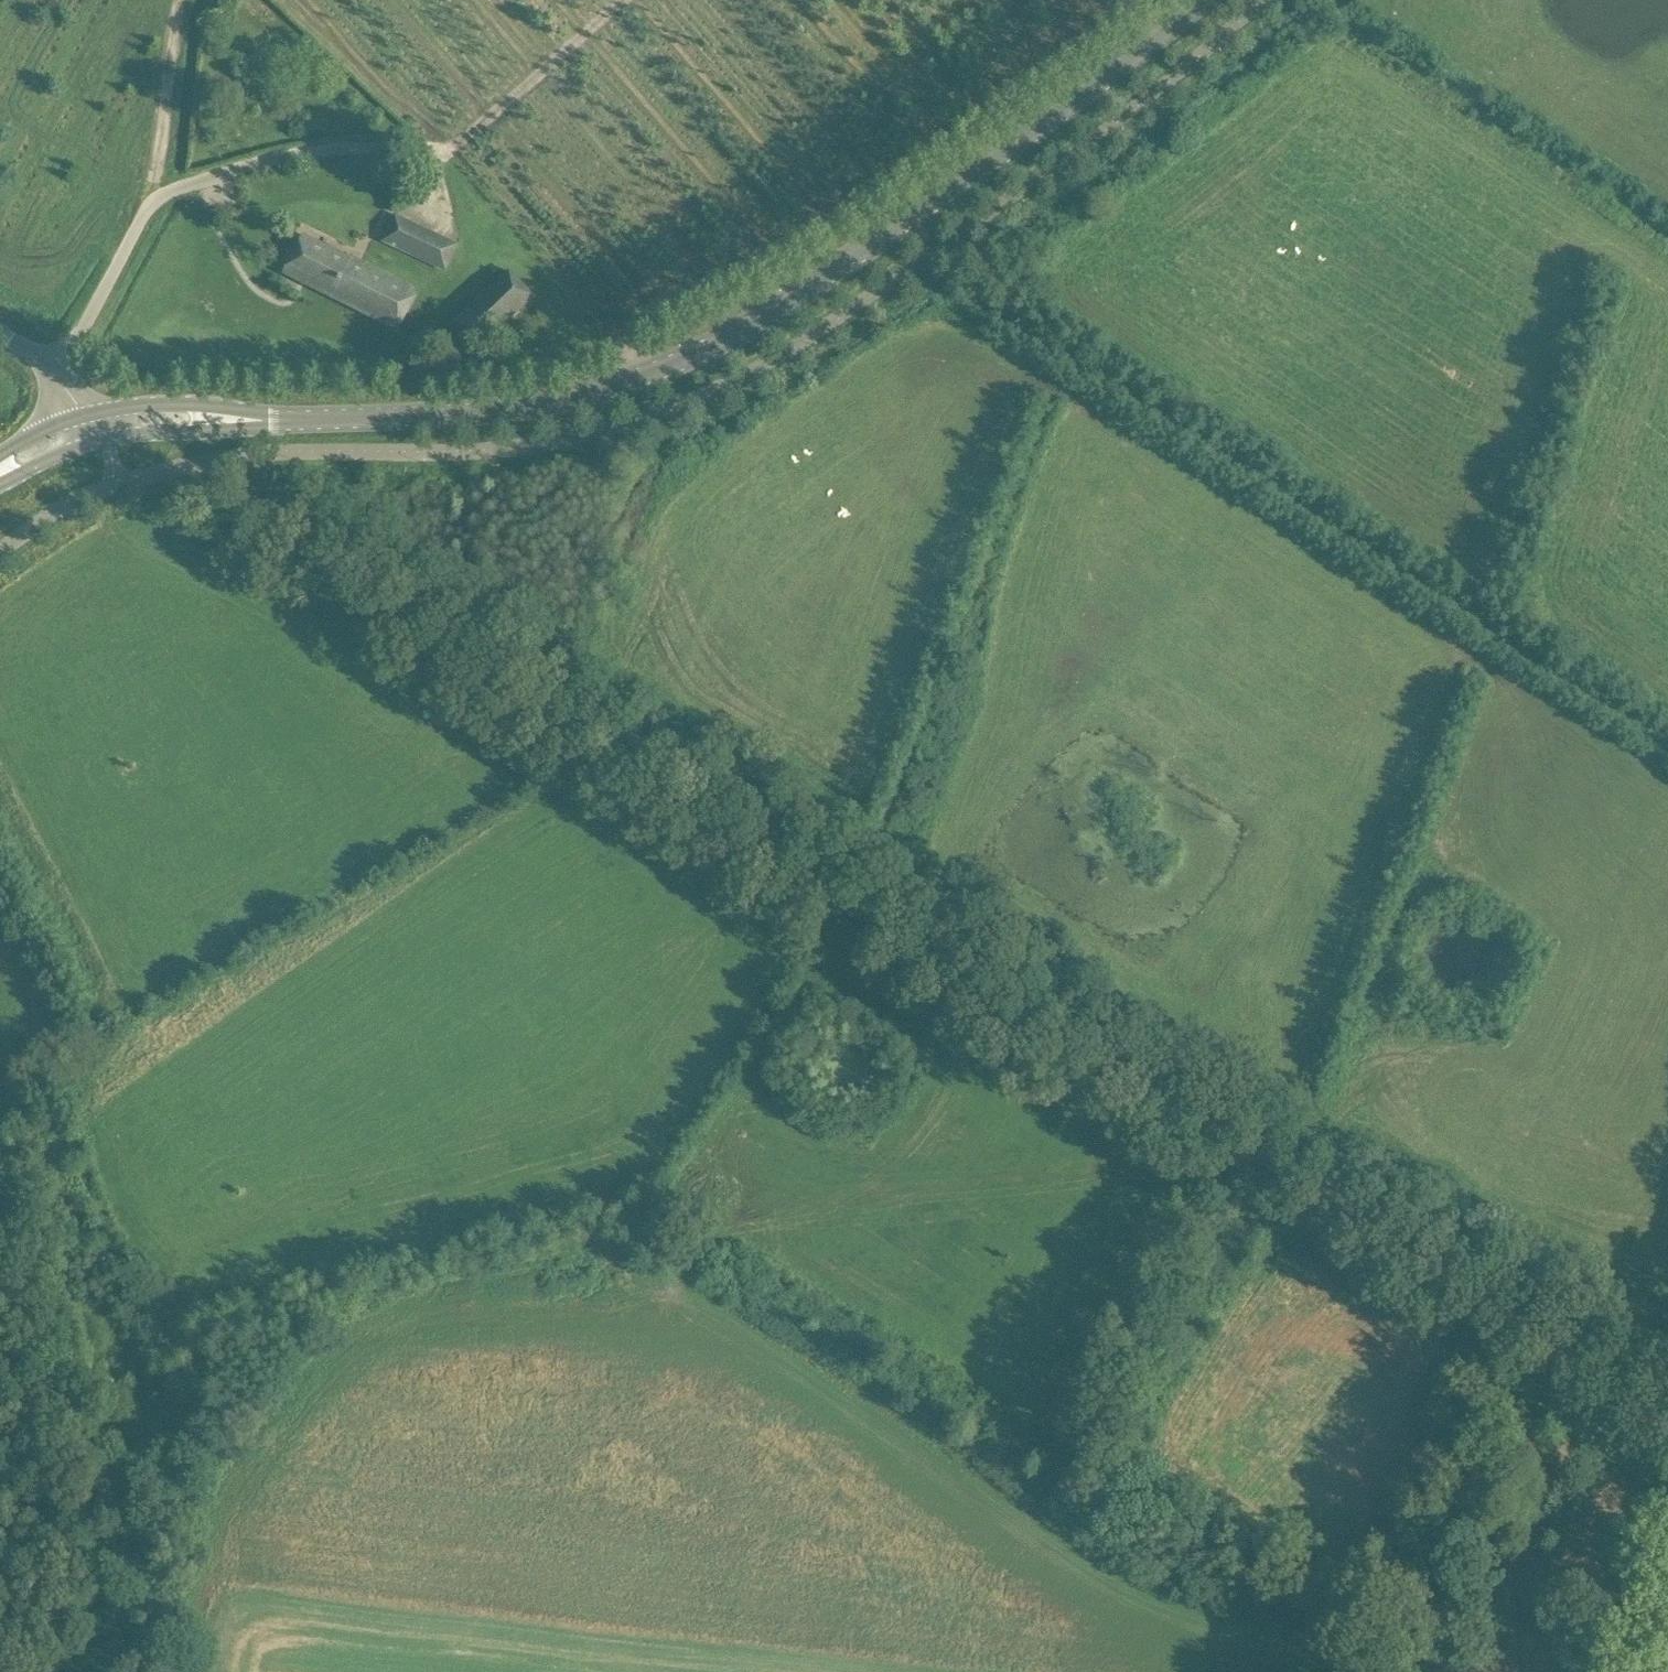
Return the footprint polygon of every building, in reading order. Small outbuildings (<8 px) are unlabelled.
[(381,242),(446,273),(460,244),(395,213),(381,242)] [(283,272),(398,330),(417,293),(302,235),(283,272)] [(451,325),(476,350),(534,296),(510,272),(451,325)]
